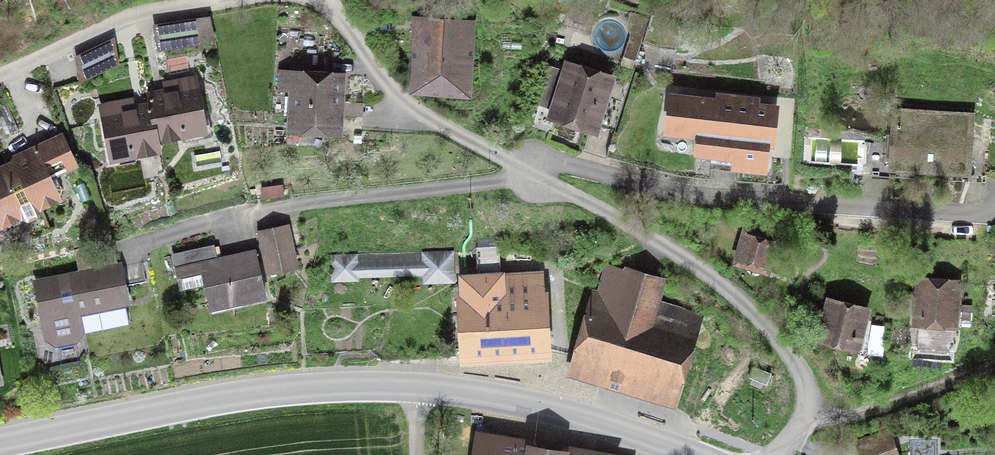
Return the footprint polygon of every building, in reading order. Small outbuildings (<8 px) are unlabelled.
[(633,32),(620,64),(631,67),(646,18),(629,13),(626,29),(633,32)] [(208,21),(156,29),(160,50),(211,42),(208,21)] [(467,106),(472,28),(414,24),(409,102),(467,106)] [(114,40),(77,59),(80,85),(118,64),(114,40)] [(599,94),(605,80),(571,67),(568,75),(550,68),(536,104),(589,124),(599,94)] [(337,145),(341,83),(280,79),(279,96),(288,97),(285,141),(337,145)] [(204,141),(195,85),(147,93),(150,107),(156,149),(204,141)] [(689,138),(693,95),(662,91),(657,135),(689,138)] [(599,94),(589,124),(608,131),(619,100),(599,94)] [(693,95),(689,138),(687,152),(756,160),(758,143),(763,144),(768,103),(693,95)] [(156,149),(150,107),(98,114),(106,170),(158,162),(156,149)] [(971,120),(891,115),(887,180),(967,185),(971,120)] [(61,142),(11,163),(13,168),(0,173),(0,233),(55,210),(45,186),(74,174),(61,142)] [(990,143),(987,172),(994,173),(994,144),(990,143)] [(288,226),(256,232),(264,274),(296,268),(288,226)] [(780,247),(743,236),(730,275),(767,286),(780,247)] [(262,296),(252,251),(214,259),(211,245),(173,254),(178,275),(200,270),(208,307),(262,296)] [(422,252),(350,254),(349,247),(327,248),(327,272),(350,271),(350,264),(422,262),(423,271),(446,270),(445,246),(422,247),(422,252)] [(114,271),(110,249),(73,256),(78,279),(32,287),(44,351),(77,344),(73,322),(127,312),(119,270),(114,271)] [(544,364),(539,278),(503,280),(501,251),(476,253),(478,281),(459,282),(461,304),(453,304),(457,369),(544,364)] [(597,298),(592,296),(566,384),(675,416),(703,322),(657,308),(663,287),(606,270),(597,298)] [(961,290),(915,286),(911,336),(957,340),(961,290)] [(868,320),(825,308),(812,353),(855,365),(868,320)] [(772,378),(752,369),(747,380),(767,389),(772,378)] [(473,432),(470,454),(619,454),(567,447),(566,454),(522,447),(523,439),(473,432)] [(857,448),(859,454),(895,454),(889,437),(857,448)]
